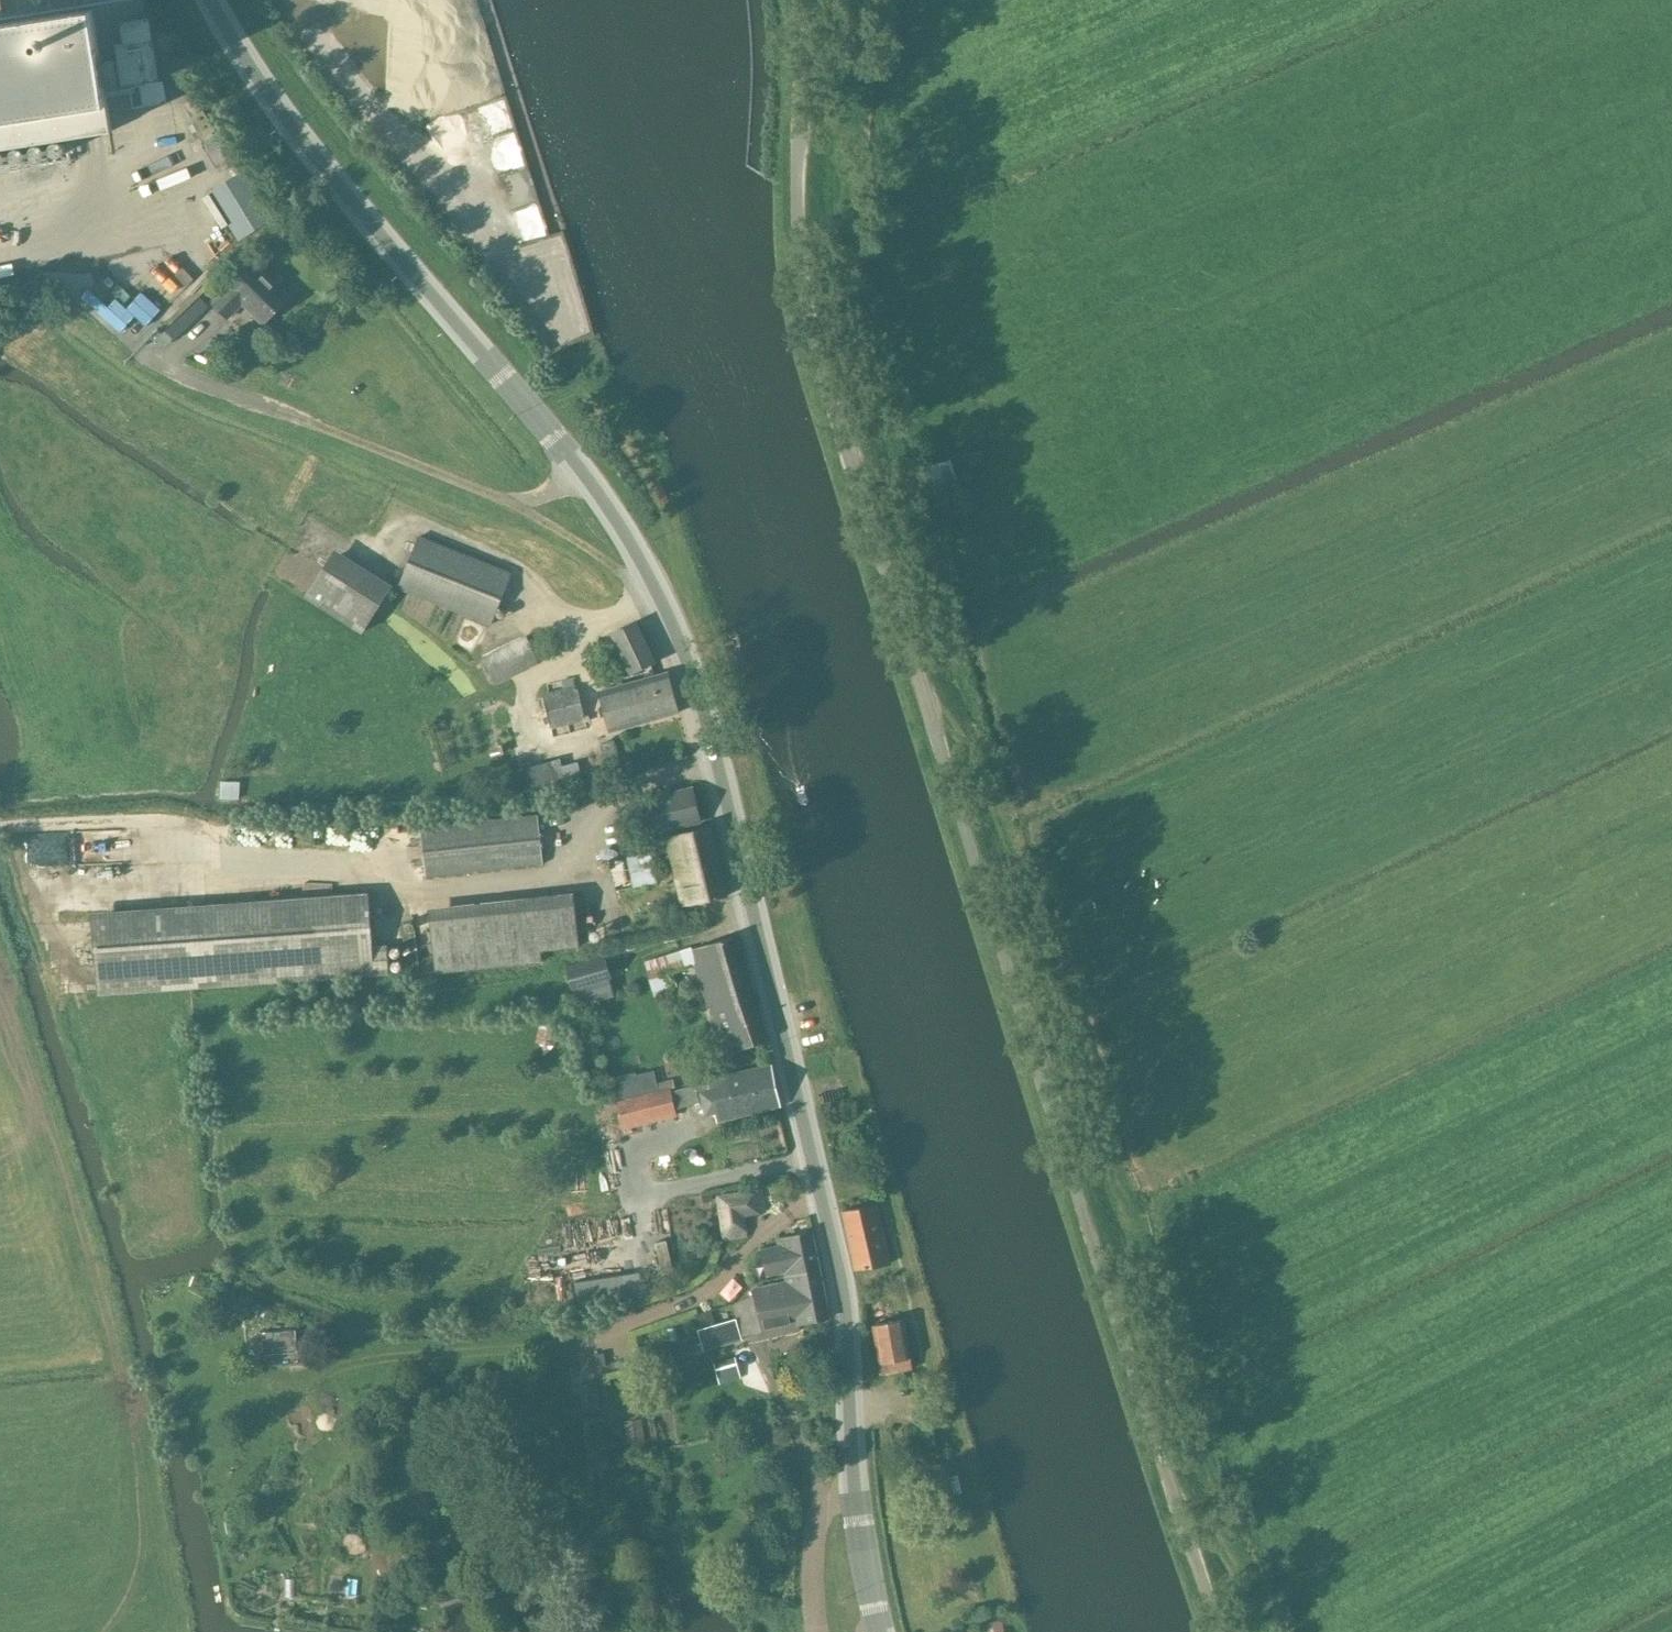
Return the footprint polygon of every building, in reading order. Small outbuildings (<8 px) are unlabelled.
[(66,136),(113,128),(94,8),(47,15),(4,22),(1,0),(0,0),(0,147),(66,136)] [(123,90),(131,88),(131,89),(133,89),(132,87),(141,85),(145,106),(168,102),(164,80),(160,80),(154,46),(149,47),(144,18),(120,22),(124,41),(115,43),(123,90)] [(195,97),(184,104),(204,137),(216,130),(195,97)] [(248,170),(209,193),(237,241),(276,219),(248,170)] [(256,261),(213,303),(228,318),(243,303),(263,324),(291,297),(256,261)] [(203,299),(171,329),(179,338),(211,308),(203,299)] [(212,338),(208,354),(223,357),(227,342),(212,338)] [(246,356),(254,359),(256,351),(249,349),(246,356)] [(951,459),(929,465),(935,485),(957,478),(951,459)] [(419,535),(397,588),(491,626),(513,572),(419,535)] [(305,597),(362,633),(393,586),(335,549),(305,597)] [(610,634),(628,674),(656,661),(638,621),(610,634)] [(527,636),(480,657),(495,684),(540,663),(527,636)] [(611,731),(679,713),(668,672),(600,690),(611,731)] [(562,680),(564,688),(543,693),(552,729),(585,721),(578,685),(574,686),(573,678),(562,680)] [(562,758),(521,769),(529,797),(569,785),(562,758)] [(222,780),(221,796),(239,797),(240,782),(222,780)] [(653,833),(655,840),(669,837),(674,836),(673,827),(700,820),(692,787),(640,799),(649,834),(653,833)] [(426,877),(543,864),(538,813),(420,826),(426,877)] [(674,836),(669,837),(680,904),(727,895),(714,827),(674,836)] [(120,832),(28,835),(29,867),(40,867),(42,908),(105,907),(104,867),(121,866),(120,832)] [(616,891),(658,881),(651,850),(608,861),(616,891)] [(580,947),(574,891),(428,907),(436,973),(543,962),(541,951),(580,947)] [(92,912),(98,995),(390,975),(388,946),(374,946),(371,893),(92,912)] [(693,949),(688,951),(693,964),(706,1001),(724,1054),(764,1040),(766,1039),(750,988),(734,936),(693,949)] [(573,991),(612,980),(604,953),(565,965),(573,991)] [(771,1065),(710,1080),(710,1082),(711,1087),(712,1087),(719,1118),(780,1103),(771,1065)] [(610,1079),(617,1100),(669,1087),(670,1089),(676,1088),(674,1079),(657,1084),(654,1070),(636,1074),(622,1077),(610,1079)] [(710,1080),(695,1084),(695,1085),(697,1091),(712,1087),(711,1087),(710,1082),(710,1080)] [(695,1085),(683,1089),(687,1104),(699,1101),(697,1091),(695,1085)] [(669,1087),(617,1100),(614,1101),(622,1129),(661,1119),(676,1115),(675,1108),(670,1092),(670,1089),(669,1087)] [(724,1239),(747,1236),(744,1215),(765,1212),(761,1189),(718,1195),(724,1239)] [(855,1270),(890,1263),(877,1204),(842,1211),(855,1270)] [(784,1272),(786,1277),(820,1271),(812,1232),(777,1239),(779,1246),(762,1250),(767,1275),(784,1272)] [(582,1309),(648,1297),(643,1270),(577,1282),(582,1309)] [(820,1271),(786,1277),(787,1282),(755,1289),(766,1336),(799,1329),(798,1324),(830,1317),(820,1271)] [(698,1311),(700,1324),(743,1317),(741,1304),(698,1311)] [(716,1324),(698,1329),(704,1349),(741,1338),(736,1318),(716,1324)] [(874,1323),(882,1373),(912,1369),(905,1318),(874,1323)] [(277,1335),(262,1336),(264,1355),(283,1353),(284,1353),(282,1331),(277,1332),(277,1335)] [(667,1357),(699,1349),(696,1340),(665,1348),(667,1357)] [(735,1358),(715,1363),(719,1381),(740,1376),(735,1358)] [(601,1409),(597,1382),(579,1384),(583,1411),(601,1409)] [(646,1441),(642,1418),(624,1420),(628,1444),(646,1441)] [(1004,1631),(1002,1620),(976,1625),(977,1631),(1004,1631)]
